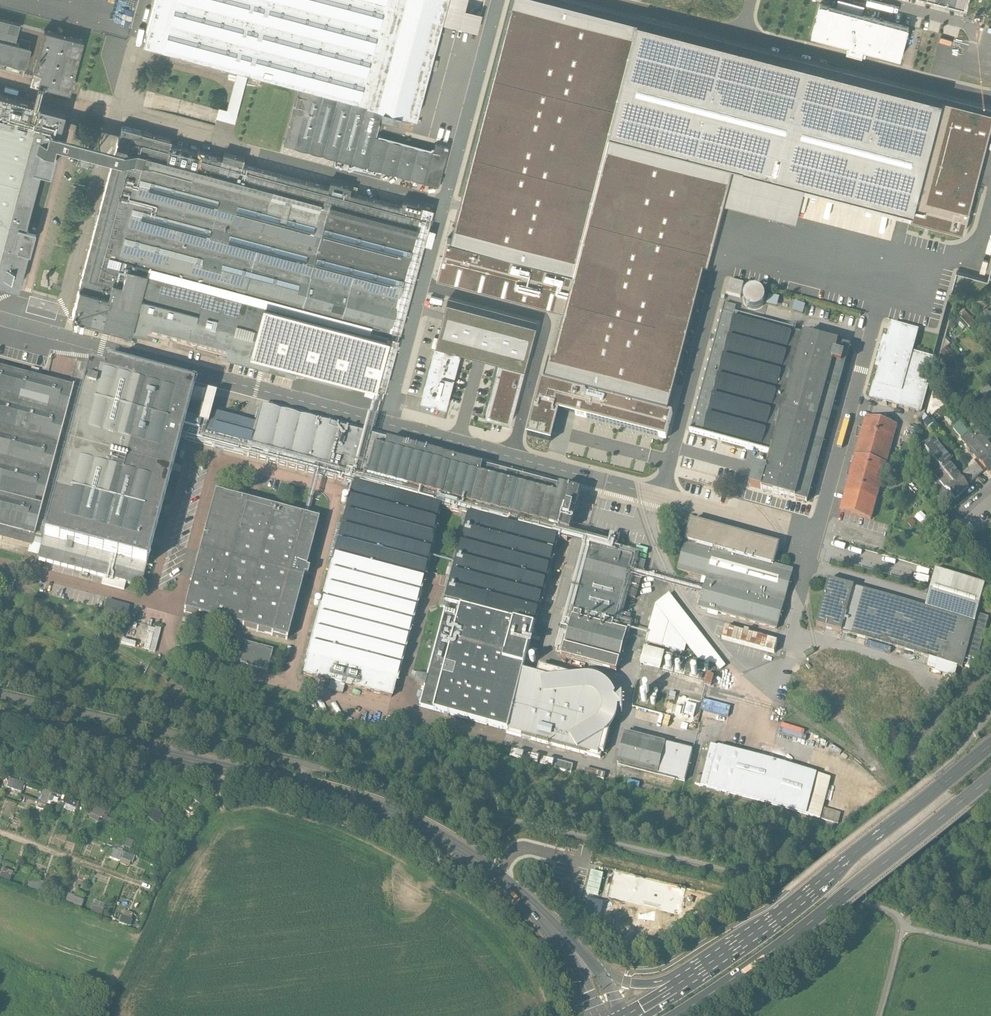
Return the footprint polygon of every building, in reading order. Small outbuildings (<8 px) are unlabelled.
[(382,107),(380,113),(410,121),(411,116),(416,117),(442,19),(447,0),(155,0),(143,44),(238,69),(248,72),(299,86),(382,107)] [(442,19),(477,29),(481,15),(462,10),(465,0),(447,0),(442,19)] [(573,271),(563,310),(545,381),(544,382),(668,414),(669,413),(733,164),(912,210),(913,211),(943,98),(562,0),(513,0),(451,238),(451,239),(573,271)] [(820,3),(811,34),(848,44),(847,50),(862,54),(864,48),(900,58),(909,27),(820,3)] [(25,65),(30,46),(14,41),(19,23),(0,18),(0,58),(25,65)] [(44,30),(30,81),(69,91),(83,40),(44,30)] [(248,72),(238,69),(228,108),(219,105),(216,116),(235,121),(248,72)] [(8,70),(7,77),(21,81),(23,74),(8,70)] [(299,86),(284,144),(438,185),(448,147),(435,144),(433,152),(374,136),(380,113),(382,107),(299,86)] [(56,141),(59,130),(64,110),(0,93),(0,282),(17,287),(28,248),(29,248),(34,227),(25,224),(40,168),(49,171),(55,149),(54,149),(56,141)] [(964,232),(970,210),(969,210),(976,185),(937,175),(949,131),(987,141),(990,125),(990,111),(943,98),(913,211),(912,210),(910,219),(964,232)] [(122,126),(117,146),(114,156),(72,316),(294,375),(298,363),(319,369),(319,370),(351,378),(351,377),(369,382),(369,384),(384,388),(432,208),(402,200),(401,206),(349,192),(350,186),(330,181),(328,187),(242,164),(244,158),(223,153),(222,159),(170,145),(171,139),(122,126)] [(105,154),(114,156),(117,146),(108,143),(70,133),(59,130),(56,141),(67,144),(105,154)] [(437,277),(563,310),(573,271),(451,239),(451,238),(447,237),(437,277)] [(744,284),(730,280),(726,294),(740,298),(744,284)] [(749,308),(753,309),(758,309),(762,306),(765,302),(765,297),(763,293),(760,289),(755,288),(751,288),(747,291),(744,295),(744,300),(745,304),(749,308)] [(976,301),(983,310),(988,307),(980,297),(976,301)] [(448,300),(436,343),(462,350),(500,360),(525,367),(537,324),(448,300)] [(802,312),(804,304),(794,301),(792,310),(802,312)] [(804,333),(734,314),(736,307),(725,303),(691,431),(772,453),(803,334),(804,333)] [(959,325),(954,321),(949,326),(953,331),(959,325)] [(928,386),(925,386),(933,358),(912,352),(918,331),(891,324),(887,339),(884,338),(876,367),(879,368),(875,383),(874,383),(870,398),(921,411),(928,386)] [(849,347),(803,334),(772,453),(767,469),(756,466),(751,486),(762,489),(761,489),(807,502),(817,466),(822,467),(832,430),(827,429),(832,410),(837,411),(853,353),(848,351),(849,347)] [(462,350),(436,343),(422,398),(447,405),(462,350)] [(955,355),(948,347),(941,353),(949,361),(955,355)] [(525,367),(500,360),(486,415),(511,422),(525,367)] [(38,559),(104,577),(102,583),(124,589),(126,582),(141,586),(180,438),(183,428),(192,430),(193,427),(199,428),(203,412),(208,393),(105,367),(103,374),(97,372),(88,370),(83,391),(43,543),(38,559)] [(32,546),(33,540),(43,543),(83,391),(0,369),(0,538),(32,546)] [(541,380),(527,435),(551,441),(559,411),(666,439),(673,414),(669,413),(668,414),(544,382),(545,381),(541,380)] [(988,387),(981,392),(990,405),(990,391),(988,387)] [(947,407),(932,388),(924,414),(932,423),(947,407)] [(193,427),(192,430),(183,428),(180,438),(354,484),(441,508),(470,515),(557,538),(567,541),(580,493),(261,407),(256,425),(217,415),(217,416),(203,412),(199,428),(193,427)] [(922,421),(929,428),(933,425),(932,423),(924,414),(922,421)] [(866,418),(840,511),(871,519),(896,426),(866,418)] [(953,428),(962,439),(969,433),(960,422),(953,428)] [(969,433),(990,459),(990,445),(990,444),(990,441),(978,425),(969,433)] [(969,433),(962,439),(989,471),(990,470),(990,459),(969,433)] [(925,450),(935,462),(962,494),(969,488),(959,476),(959,477),(956,474),(957,473),(949,463),(951,461),(935,442),(925,450)] [(927,464),(921,457),(916,461),(922,468),(927,464)] [(967,466),(970,468),(977,477),(983,472),(973,460),(967,466)] [(955,499),(962,494),(935,462),(928,467),(955,499)] [(971,483),(977,477),(970,468),(963,474),(971,483)] [(441,508),(354,484),(303,673),(391,696),(441,508)] [(184,611),(235,624),(239,625),(288,638),(304,576),(307,576),(309,570),(306,569),(318,520),(215,493),(184,611)] [(557,538),(470,515),(419,705),(507,728),(523,671),(557,538)] [(912,519),(907,523),(913,529),(917,525),(912,519)] [(691,521),(686,541),(774,565),(779,545),(691,521)] [(793,571),(774,565),(686,541),(677,571),(707,579),(699,608),(777,629),(793,571)] [(584,577),(573,617),(626,631),(631,615),(622,613),(627,596),(635,598),(645,562),(591,547),(583,577),(584,577)] [(931,583),(925,607),(974,620),(977,610),(985,581),(936,568),(935,569),(934,569),(930,583),(931,583)] [(817,625),(842,632),(842,631),(854,587),(829,580),(817,625)] [(965,653),(974,620),(925,607),(854,587),(842,631),(929,655),(957,663),(962,664),(965,653)] [(656,604),(646,641),(684,652),(686,644),(699,660),(716,664),(720,670),(725,666),(669,594),(656,604)] [(129,606),(108,600),(102,618),(124,624),(129,606)] [(989,613),(977,610),(974,620),(965,653),(977,656),(989,613)] [(616,671),(626,631),(573,617),(572,617),(562,657),(616,671)] [(235,639),(239,625),(235,624),(230,642),(241,645),(239,652),(243,653),(241,661),(268,668),(273,649),(235,639)] [(155,628),(148,626),(147,631),(148,631),(144,648),(149,649),(155,628)] [(725,627),(722,639),(774,653),(777,642),(725,627)] [(664,652),(644,647),(640,663),(660,668),(664,652)] [(954,674),(957,663),(929,655),(927,662),(936,665),(935,669),(954,674)] [(616,700),(614,697),(615,696),(614,692),(611,688),(606,683),(600,679),(593,677),(585,676),(578,677),(539,666),(537,675),(523,671),(507,728),(506,731),(600,755),(602,750),(603,751),(610,728),(613,724),(617,716),(617,712),(617,708),(621,708),(621,711),(622,711),(622,694),(616,700)] [(704,685),(711,687),(714,675),(707,673),(704,685)] [(727,719),(729,704),(703,700),(701,714),(727,719)] [(617,762),(685,779),(693,749),(625,732),(617,762)] [(711,743),(701,783),(708,785),(718,745),(711,743)] [(778,761),(718,745),(708,785),(767,801),(778,761)] [(524,749),(511,746),(509,753),(522,756),(524,749)] [(539,753),(526,750),(524,757),(537,760),(539,753)] [(554,757),(541,754),(539,761),(552,764),(554,757)] [(573,762),(556,758),(554,766),(571,770),(573,762)] [(806,811),(807,811),(817,771),(778,761),(767,801),(806,811)] [(605,771),(585,765),(584,771),(604,776),(605,771)] [(817,771),(807,811),(820,814),(830,774),(817,771)] [(841,808),(824,804),(821,815),(838,819),(841,808)] [(89,817),(97,821),(101,815),(93,810),(89,817)] [(0,874),(0,878),(9,881),(12,870),(2,867),(0,874)] [(599,895),(604,873),(592,870),(587,892),(599,895)] [(81,907),(83,898),(67,894),(64,903),(81,907)] [(129,925),(134,913),(124,909),(119,922),(129,925)]
